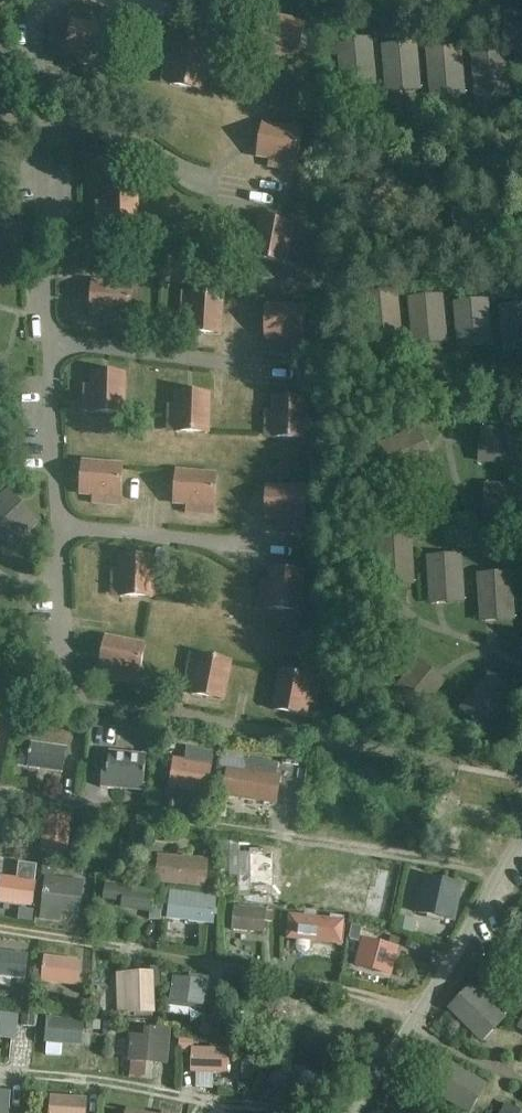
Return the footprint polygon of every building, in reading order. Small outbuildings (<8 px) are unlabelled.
[(306,23),(267,15),(260,46),(273,49),(272,57),(285,60),(287,52),(299,54),(306,23)] [(73,22),(68,53),(81,55),(79,64),(93,66),(94,57),(107,59),(113,28),(73,22)] [(337,41),(341,89),(377,85),(372,37),(337,41)] [(381,46),(385,94),(421,91),(417,43),(381,46)] [(167,56),(165,70),(173,71),(171,85),(202,90),(209,51),(178,45),(176,58),(167,56)] [(426,50),(431,99),(466,96),(462,47),(426,50)] [(470,56),(475,105),(512,101),(506,52),(470,56)] [(264,125),(258,156),(271,158),(269,167),(283,169),(284,160),(298,163),(303,131),(264,125)] [(365,219),(401,185),(375,157),(339,191),(365,219)] [(107,215),(107,229),(139,228),(138,188),(106,189),(107,202),(98,202),(98,216),(107,215)] [(11,268),(30,228),(0,214),(0,262),(11,268)] [(293,224),(262,218),(260,231),(251,229),(249,243),(257,244),(255,257),(286,263),(293,224)] [(94,282),(92,314),(104,315),(104,323),(118,324),(118,316),(131,317),(134,285),(94,282)] [(362,295),(366,342),(402,339),(398,292),(362,295)] [(191,320),(190,333),(222,334),(224,294),(192,293),(191,306),(183,306),(182,319),(191,320)] [(408,297),(412,346),(448,343),(444,294),(408,297)] [(453,303),(458,351),(494,347),(489,299),(453,303)] [(503,356),(521,354),(521,305),(498,308),(503,356)] [(267,306),(266,338),(279,338),(279,347),(293,347),(293,338),(306,339),(307,307),(267,306)] [(93,399),(93,412),(125,413),(126,374),(94,372),(94,385),(85,385),(85,399),(93,399)] [(210,393),(179,392),(178,405),(170,405),(169,418),(178,419),(178,432),(209,433),(210,393)] [(307,399),(276,398),(275,411),(267,410),(266,424),(275,424),(275,438),(307,439),(307,399)] [(521,466),(521,429),(481,427),(479,464),(521,466)] [(389,479),(433,460),(419,428),(375,446),(389,479)] [(84,462),(81,493),(94,495),(93,503),(107,504),(108,496),(121,497),(124,465),(84,462)] [(178,471),(175,503),(188,504),(187,513),(201,514),(201,505),(215,506),(218,475),(178,471)] [(521,522),(521,486),(484,484),(482,520),(521,522)] [(267,487),(267,519),(279,519),(279,528),(293,528),(293,519),(307,519),(307,488),(267,487)] [(38,520),(8,488),(0,496),(0,539),(9,548),(38,520)] [(376,539),(379,587),(415,585),(413,537),(376,539)] [(427,556),(429,605),(466,603),(463,554),(427,556)] [(154,557),(122,557),(122,569),(113,569),(113,583),(122,583),(122,597),(153,597),(154,557)] [(304,572),(273,568),(271,581),(263,580),(261,594),(270,595),(268,608),(300,611),(304,572)] [(477,574),(479,623),(516,621),(513,572),(477,574)] [(107,637),(101,669),(114,671),(112,680),(126,682),(127,673),(140,676),(146,645),(107,637)] [(196,682),(193,694),(225,700),(232,661),(201,655),(198,668),(190,667),(187,680),(196,682)] [(419,659),(387,696),(413,719),(445,682),(419,659)] [(283,670),(275,710),(306,716),(309,703),(318,705),(320,691),(311,689),(314,676),(283,670)] [(486,731),(517,694),(490,672),(459,709),(486,731)] [(25,725),(35,728),(38,716),(28,713),(25,725)] [(152,739),(151,759),(163,760),(164,740),(152,739)] [(59,747),(49,746),(31,743),(29,753),(20,751),(18,765),(27,767),(27,768),(63,773),(67,748),(59,747)] [(216,752),(200,749),(199,758),(191,756),(190,760),(173,758),(168,789),(209,796),(216,752)] [(109,766),(102,765),(100,789),(147,792),(149,755),(110,752),(109,766)] [(222,797),(277,806),(282,776),(277,775),(279,764),(246,759),(245,770),(227,767),(222,797)] [(45,812),(40,852),(67,855),(72,815),(45,812)] [(0,845),(0,856),(8,857),(9,846),(0,845)] [(273,884),(274,851),(250,850),(250,855),(238,854),(238,897),(249,898),(249,899),(268,899),(267,905),(284,905),(284,884),(273,884)] [(155,884),(206,887),(208,858),(157,855),(155,884)] [(35,882),(37,866),(20,864),(18,879),(0,877),(0,878),(0,902),(33,907),(36,882),(35,882)] [(73,880),(55,878),(56,865),(44,864),(43,876),(46,876),(44,908),(79,911),(81,886),(73,885),(73,880)] [(425,878),(417,915),(455,924),(463,886),(425,878)] [(369,880),(362,916),(388,921),(395,885),(369,880)] [(155,891),(106,883),(104,900),(122,902),(121,909),(150,913),(150,919),(159,920),(162,904),(153,903),(155,891)] [(168,919),(214,924),(217,895),(165,890),(164,907),(169,908),(168,919)] [(231,931),(264,933),(265,922),(266,912),(266,910),(233,907),(231,931)] [(266,912),(265,922),(273,923),(274,912),(266,912)] [(345,920),(288,915),(286,939),(343,944),(345,920)] [(396,930),(409,933),(412,920),(399,917),(396,930)] [(354,966),(392,977),(404,935),(366,924),(354,966)] [(415,951),(418,941),(409,938),(406,948),(415,951)] [(0,951),(0,985),(10,986),(11,978),(26,980),(29,955),(0,951)] [(82,961),(45,957),(41,982),(79,986),(82,961)] [(156,1014),(153,972),(121,975),(123,1006),(130,1006),(130,1015),(156,1014)] [(199,1034),(216,1037),(219,1019),(205,1018),(210,983),(174,977),(170,1001),(167,1000),(165,1013),(189,1017),(190,1008),(203,1010),(199,1034)] [(447,1009),(482,1043),(507,1018),(472,984),(447,1009)] [(23,992),(21,1011),(31,1012),(33,993),(23,992)] [(87,1012),(88,997),(80,996),(78,1011),(87,1012)] [(89,1012),(100,1013),(101,999),(90,998),(89,1012)] [(0,1013),(0,1040),(15,1042),(18,1015),(0,1013)] [(34,1028),(36,1014),(22,1013),(21,1026),(34,1028)] [(45,1043),(83,1047),(85,1021),(47,1018),(45,1043)] [(87,1033),(99,1033),(100,1023),(88,1022),(87,1033)] [(115,1037),(116,1023),(103,1023),(103,1037),(115,1037)] [(170,1030),(146,1028),(145,1037),(131,1035),(129,1063),(168,1065),(170,1030)] [(192,1048),(194,1048),(194,1039),(179,1038),(178,1051),(192,1052),(192,1048)] [(2,1044),(1,1053),(11,1054),(12,1045),(2,1044)] [(192,1048),(192,1052),(191,1073),(228,1075),(229,1050),(194,1048),(192,1048)] [(282,1050),(279,1059),(288,1063),(292,1054),(282,1050)] [(243,1058),(243,1067),(256,1068),(256,1058),(243,1058)] [(269,1084),(299,1095),(308,1071),(277,1060),(269,1084)] [(466,1112),(470,1112),(488,1085),(447,1060),(428,1090),(466,1112)] [(0,1091),(0,1112),(10,1112),(11,1092),(0,1091)] [(88,1098),(50,1095),(49,1112),(87,1112),(88,1098)] [(505,1103),(499,1112),(521,1112),(505,1103)]
